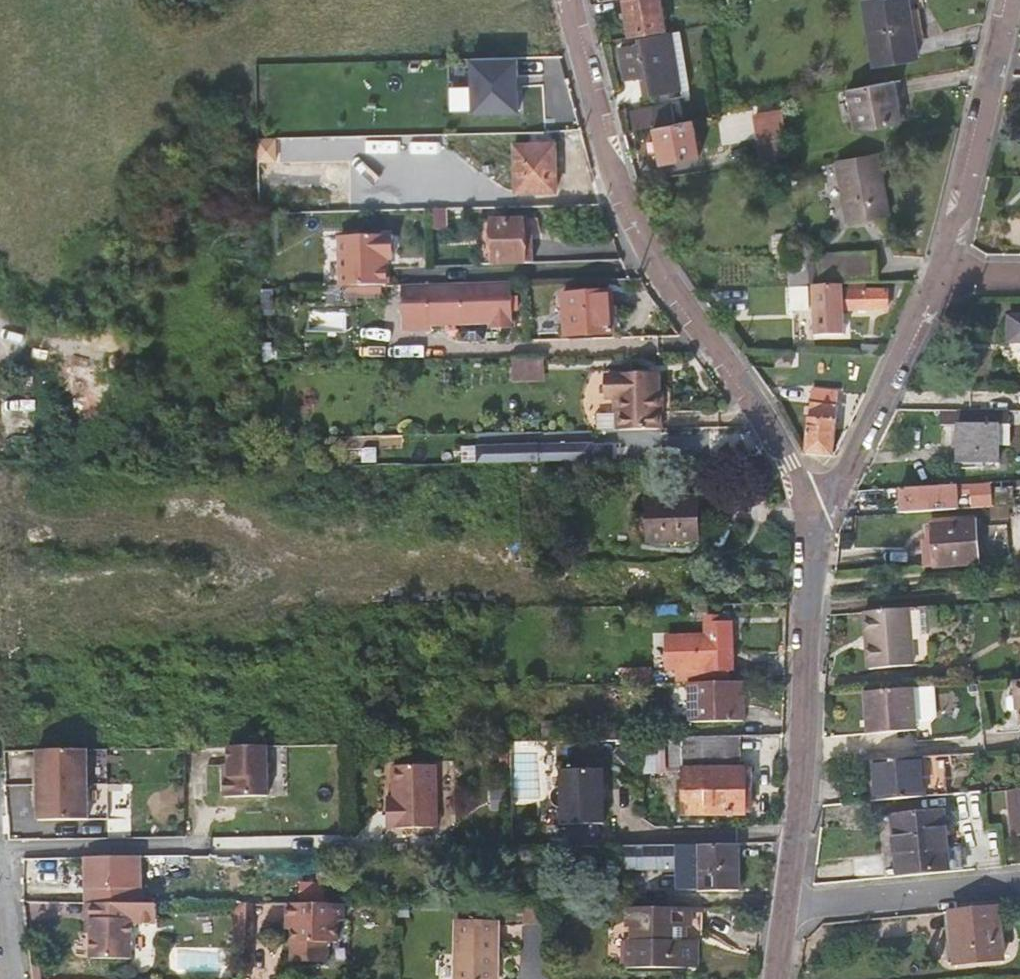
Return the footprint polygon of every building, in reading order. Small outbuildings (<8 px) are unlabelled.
[(629,36),(639,35),(643,34),(649,33),(659,31),(665,30),(664,29),(666,29),(661,0),(623,0),(629,36)] [(909,0),(863,0),(874,65),(919,57),(909,0)] [(665,33),(665,30),(659,31),(649,33),(643,34),(639,35),(641,44),(620,48),(625,78),(648,74),(652,94),(682,89),(690,87),(680,32),(673,34),(673,32),(665,33)] [(517,109),(514,56),(470,58),(472,111),(517,109)] [(894,81),(848,90),(856,129),(902,121),(894,81)] [(653,126),(675,122),(671,102),(631,110),(634,130),(653,126)] [(755,120),(758,137),(761,154),(788,149),(786,131),(783,114),(755,120)] [(700,156),(693,119),(675,122),(653,126),(660,163),(700,156)] [(556,189),(555,142),(515,143),(516,190),(556,189)] [(890,213),(879,154),(837,162),(848,220),(890,213)] [(448,207),(433,208),(434,229),(449,229),(448,207)] [(258,213),(259,237),(275,236),(274,213),(258,213)] [(525,218),(492,219),(493,261),(533,259),(532,229),(525,229),(525,218)] [(493,261),(492,219),(479,219),(481,261),(493,261)] [(373,284),(382,284),(382,267),(395,267),(394,235),(336,237),(337,285),(367,284),(370,284),(373,284)] [(873,281),(870,250),(823,254),(825,282),(873,281)] [(819,285),(816,258),(800,260),(803,286),(819,285)] [(489,329),(501,329),(501,318),(513,318),(512,310),(518,310),(517,297),(512,297),(511,280),(465,281),(422,282),(397,283),(399,329),(430,328),(430,321),(488,320),(489,329)] [(381,285),(347,287),(347,304),(358,303),(357,298),(383,298),(381,285)] [(831,290),(831,285),(819,285),(803,286),(798,286),(801,335),(832,333),(831,309),(888,308),(888,289),(831,290)] [(272,307),(272,287),(260,288),(260,297),(260,301),(260,307),(272,307)] [(613,332),(611,291),(564,294),(566,335),(613,332)] [(1008,315),(1007,343),(1019,343),(1019,315),(1008,315)] [(501,318),(501,329),(513,328),(513,318),(501,318)] [(791,367),(792,352),(776,351),(775,366),(791,367)] [(514,382),(545,381),(544,357),(513,358),(514,382)] [(608,376),(608,397),(616,397),(616,416),(600,416),(600,431),(607,431),(661,430),(659,375),(608,376)] [(806,452),(833,455),(839,391),(813,388),(810,416),(809,417),(806,452)] [(1003,421),(1003,408),(969,408),(969,423),(958,423),(958,463),(998,463),(999,441),(1009,441),(1009,421),(1003,421)] [(540,444),(496,446),(497,460),(541,459),(540,444)] [(583,459),(567,459),(568,488),(584,488),(583,459)] [(901,515),(1013,508),(1012,487),(994,488),(994,482),(900,488),(901,515)] [(699,538),(698,496),(648,498),(649,540),(699,538)] [(979,564),(976,521),(932,524),(932,541),(921,542),(923,568),(979,564)] [(911,609),(865,612),(869,669),(914,666),(914,663),(931,661),(929,634),(947,632),(945,607),(927,608),(911,609)] [(690,681),(729,681),(729,667),(733,667),(732,625),(721,624),(721,617),(706,617),(706,635),(667,636),(668,665),(677,665),(677,682),(690,681)] [(743,721),(743,681),(729,681),(690,681),(690,722),(743,721)] [(934,688),(914,689),(865,693),(869,735),(918,732),(917,724),(932,723),(937,718),(934,688)] [(564,720),(542,721),(542,738),(564,737),(564,720)] [(665,739),(665,770),(666,772),(683,771),(683,768),(685,768),(685,767),(742,767),(741,738),(682,739),(665,739)] [(665,770),(665,739),(644,739),(645,771),(665,770)] [(272,794),(284,794),(284,785),(289,785),(288,744),(272,745),(272,794)] [(268,745),(228,746),(228,763),(228,775),(224,775),(225,796),(269,795),(268,745)] [(36,768),(37,785),(89,785),(89,749),(39,750),(40,768),(36,768)] [(954,755),(876,761),(879,800),(897,799),(940,795),(939,777),(955,776),(954,755)] [(876,761),(871,762),(874,801),(879,800),(876,761)] [(437,827),(436,765),(392,766),(393,797),(387,797),(387,828),(437,827)] [(745,767),(742,767),(685,767),(685,768),(683,768),(683,771),(683,811),(746,811),(745,767)] [(561,769),(561,787),(558,788),(555,790),(552,793),(551,796),(552,800),(554,803),(558,805),(561,805),(562,824),(568,824),(569,846),(598,846),(598,823),(604,823),(603,769),(561,769)] [(89,785),(37,785),(37,803),(40,803),(40,821),(90,820),(89,785)] [(1008,790),(1012,837),(1019,837),(1019,789),(1008,790)] [(878,817),(881,855),(895,854),(896,873),(963,867),(961,846),(948,847),(945,811),(878,817)] [(679,844),(680,868),(680,886),(699,886),(699,890),(740,889),(739,842),(701,843),(679,844)] [(624,868),(680,868),(679,844),(623,845),(624,868)] [(895,854),(881,855),(883,874),(896,873),(895,854)] [(132,886),(132,857),(89,858),(89,886),(132,886)] [(142,857),(132,857),(132,886),(143,886),(142,857)] [(132,886),(89,886),(89,902),(134,902),(143,902),(143,886),(132,886)] [(95,918),(95,926),(95,957),(135,957),(134,923),(134,902),(89,902),(89,918),(95,918)] [(143,902),(134,902),(134,923),(160,923),(160,902),(143,902)] [(246,906),(247,903),(239,903),(238,903),(238,918),(234,918),(234,942),(246,943),(246,906)] [(284,903),(284,919),(290,918),(290,928),(290,960),(324,961),(324,941),(336,941),(337,919),(342,919),(342,903),(331,903),(284,903)] [(702,905),(627,904),(626,927),(632,927),(632,938),(626,938),(626,967),(696,967),(696,939),(702,932),(702,905)] [(246,943),(245,977),(253,977),(254,906),(246,906),(246,943)] [(540,907),(502,906),(502,913),(522,913),(521,925),(540,925),(540,907)] [(1004,961),(999,906),(950,911),(954,965),(1004,961)] [(495,919),(456,920),(454,978),(494,978),(495,919)]
